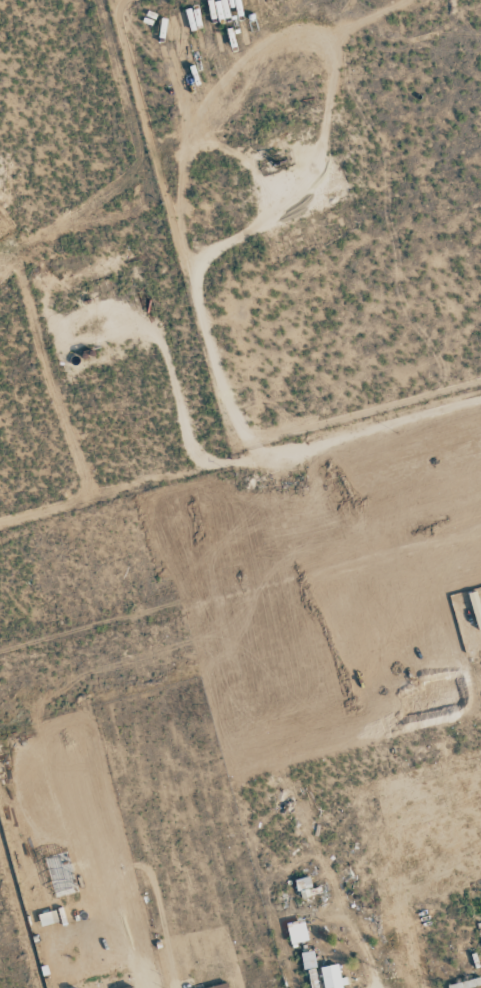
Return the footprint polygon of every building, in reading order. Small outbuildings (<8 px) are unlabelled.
[(478,630),(480,629),(480,612),(476,591),(468,593),(478,630)] [(299,897),(313,895),(310,876),(295,879),(299,897)] [(286,923),(290,944),(308,940),(303,919),(286,923)] [(300,952),(302,968),(315,966),(313,950),(300,952)] [(324,987),(343,987),(342,977),(340,977),(337,963),(320,966),(324,987)] [(448,987),(469,987),(480,985),(480,980),(480,976),(447,985),(448,987)]
